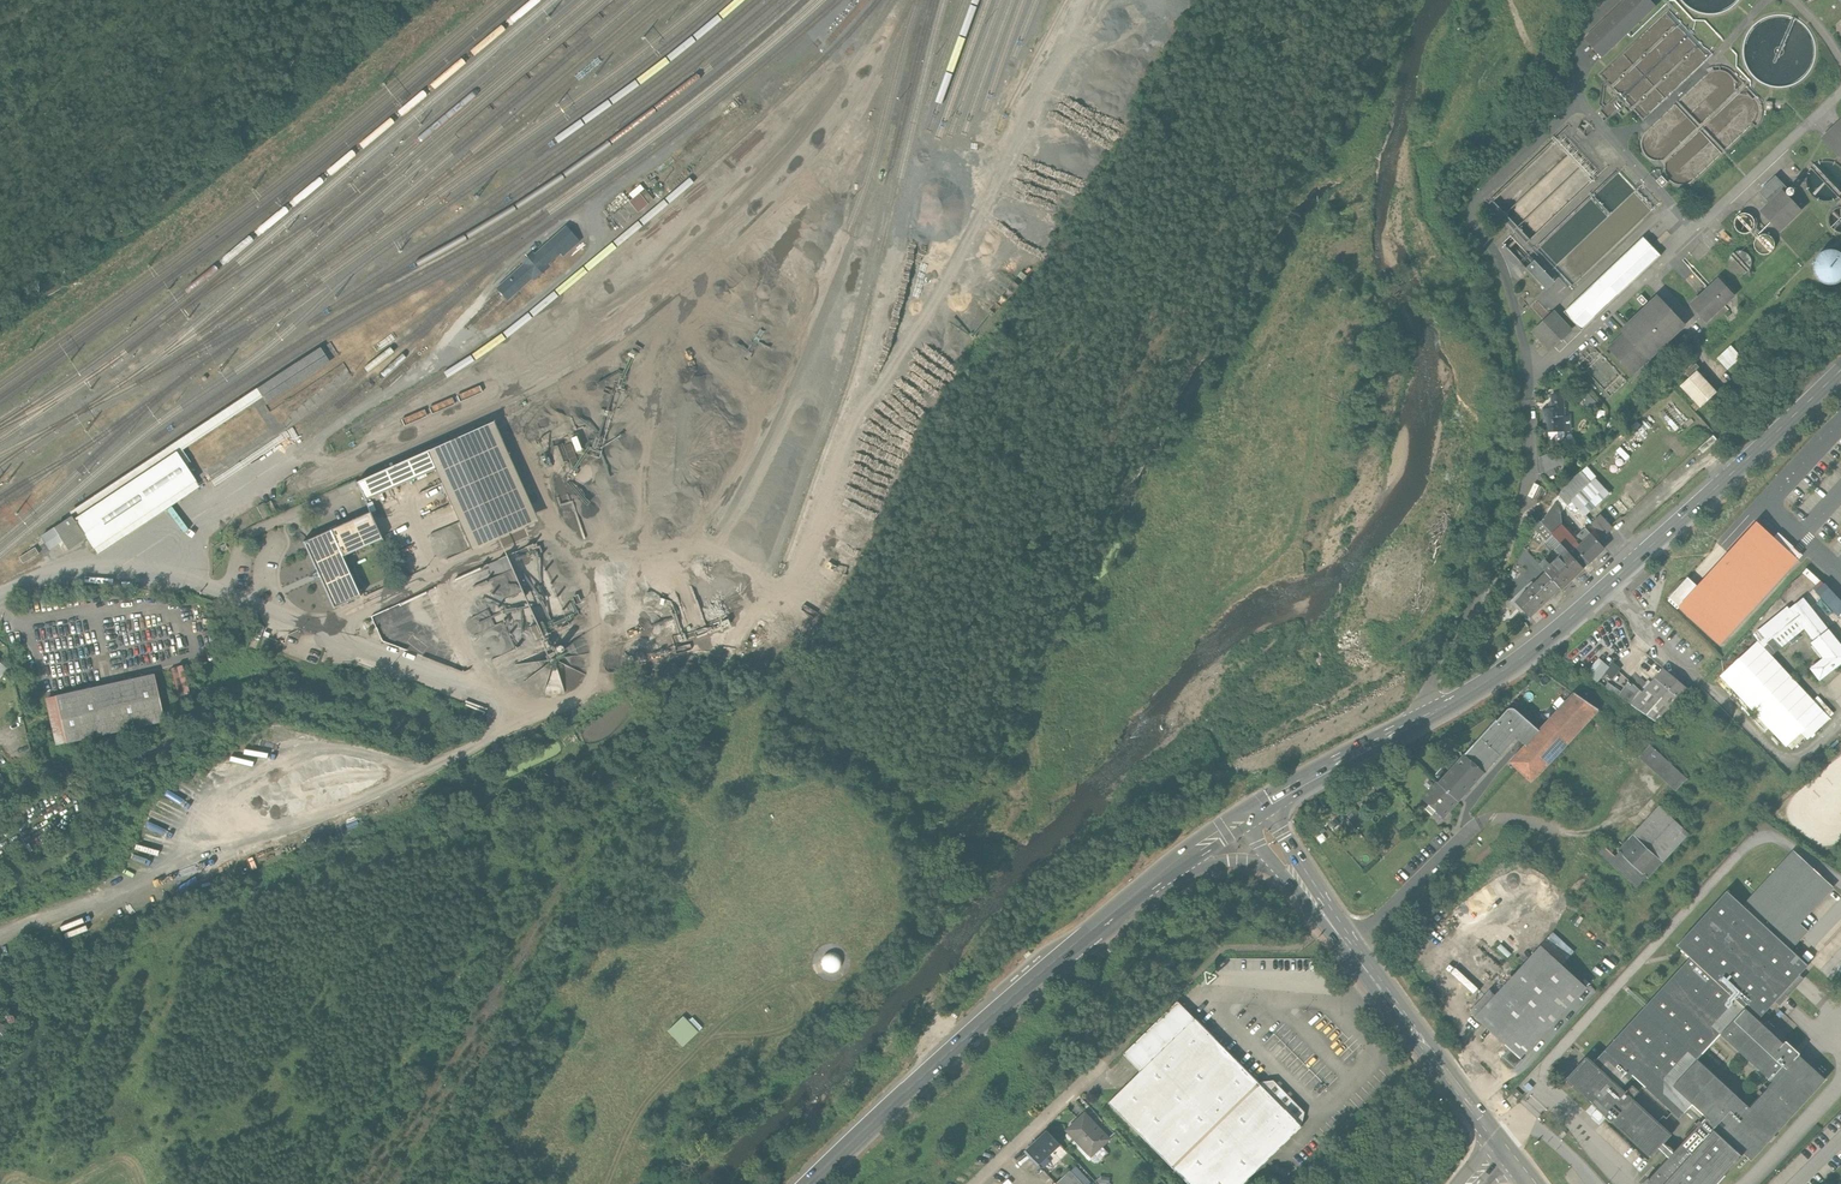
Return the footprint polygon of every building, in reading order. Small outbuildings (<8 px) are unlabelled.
[(1648,0),(1626,0),(1583,39),(1602,59),(1656,8),(1648,0)] [(1689,8),(1700,14),(1713,15),(1726,12),(1736,4),(1739,0),(1681,0),(1689,8)] [(1704,47),(1669,10),(1601,75),(1616,91),(1628,104),(1643,120),(1713,54),(1709,50),(1704,47)] [(1757,23),(1749,31),(1745,42),(1744,54),(1747,66),(1753,76),(1763,83),(1774,87),(1786,87),(1797,83),(1807,76),(1813,66),(1816,54),(1815,42),(1810,31),(1802,22),(1792,17),(1780,15),(1768,17),(1757,23)] [(1832,27),(1840,36),(1840,19),(1832,27)] [(1710,72),(1708,74),(1647,131),(1645,133),(1644,135),(1643,137),(1642,140),(1641,142),(1641,143),(1641,146),(1642,148),(1642,150),(1643,152),(1644,154),(1646,156),(1647,157),(1649,158),(1651,159),(1652,160),(1654,161),(1656,161),(1658,161),(1660,161),(1662,161),(1661,161),(1664,164),(1665,164),(1664,166),(1664,168),(1664,170),(1665,172),(1665,173),(1666,175),(1667,177),(1668,179),(1669,180),(1671,182),(1672,183),(1673,183),(1675,184),(1678,185),(1679,185),(1681,185),(1683,185),(1685,185),(1687,185),(1688,184),(1690,183),(1692,182),(1753,124),(1756,127),(1759,123),(1761,119),(1762,116),(1763,112),(1762,109),(1762,106),(1761,103),(1759,100),(1758,98),(1732,71),(1728,68),(1725,67),(1722,66),(1719,66),(1715,66),(1712,67),(1713,71),(1712,71),(1710,72)] [(1624,107),(1628,104),(1616,91),(1613,95),(1615,97),(1600,111),(1602,113),(1599,116),(1604,122),(1616,110),(1623,117),(1629,112),(1624,107)] [(1590,125),(1586,120),(1582,120),(1572,137),(1579,144),(1595,130),(1593,128),(1594,126),(1592,124),(1590,125)] [(1572,127),(1568,123),(1486,201),(1527,244),(1604,170),(1579,144),(1572,137),(1567,131),(1572,127)] [(1824,139),(1840,157),(1840,123),(1824,139)] [(1815,165),(1812,167),(1808,173),(1806,179),(1801,179),(1801,183),(1806,183),(1807,186),(1809,192),(1814,197),(1820,200),(1828,201),(1835,200),(1840,196),(1840,195),(1840,168),(1839,166),(1836,163),(1829,161),(1822,162),(1815,165)] [(1618,170),(1616,168),(1531,249),(1569,289),(1572,286),(1573,288),(1576,286),(1574,284),(1642,219),(1644,221),(1658,207),(1643,191),(1647,188),(1639,180),(1636,183),(1621,168),(1618,170)] [(1661,176),(1662,176),(1660,169),(1656,169),(1649,174),(1656,181),(1661,176)] [(1656,181),(1662,187),(1667,183),(1661,176),(1656,181)] [(1800,211),(1782,192),(1787,188),(1776,177),(1759,193),(1769,204),(1761,212),(1780,231),(1800,211)] [(629,192),(633,197),(613,214),(622,224),(653,197),(640,183),(629,192)] [(1840,207),(1836,208),(1833,211),(1830,214),(1829,218),(1829,222),(1830,226),(1832,229),(1835,231),(1839,233),(1840,233),(1840,207)] [(1748,214),(1745,213),(1741,214),(1738,216),(1736,218),(1734,222),(1734,225),(1735,229),(1737,232),(1741,233),(1744,234),(1748,234),(1750,233),(1751,232),(1753,229),(1754,228),(1755,226),(1755,222),(1754,219),(1751,216),(1748,214)] [(1752,239),(1754,242),(1755,240),(1757,237),(1760,235),(1763,234),(1768,231),(1761,223),(1755,229),(1754,228),(1753,229),(1751,232),(1750,233),(1754,237),(1752,239)] [(495,284),(508,299),(580,239),(567,224),(495,284)] [(1768,235),(1763,234),(1760,235),(1757,237),(1755,240),(1754,242),(1754,244),(1754,248),(1756,251),(1759,254),(1763,255),(1767,255),(1770,254),(1773,251),(1775,248),(1775,244),(1774,240),(1771,237),(1768,235)] [(1526,268),(1534,260),(1511,236),(1502,243),(1526,268)] [(1651,246),(1643,237),(1564,312),(1582,331),(1661,256),(1654,248),(1658,244),(1655,241),(1651,246)] [(1735,274),(1740,275),(1745,273),(1749,270),(1751,265),(1751,260),(1749,255),(1744,252),(1739,251),(1734,252),(1730,256),(1728,261),(1728,266),(1731,270),(1735,274)] [(1823,252),(1818,256),(1815,260),(1813,266),(1814,272),(1816,278),(1821,282),(1826,285),(1832,285),(1838,283),(1840,281),(1840,254),(1835,251),(1829,251),(1823,252)] [(1555,282),(1534,260),(1526,268),(1547,290),(1555,282)] [(1733,296),(1718,280),(1692,305),(1707,321),(1733,296)] [(1523,308),(1525,309),(1528,306),(1527,304),(1525,302),(1525,301),(1525,300),(1529,296),(1529,293),(1528,292),(1525,292),(1520,297),(1520,298),(1519,299),(1519,300),(1519,301),(1519,302),(1519,303),(1520,304),(1520,305),(1521,306),(1522,307),(1523,308)] [(1638,298),(1637,299),(1643,306),(1647,301),(1642,295),(1640,296),(1638,298)] [(1683,326),(1657,299),(1629,326),(1632,330),(1628,334),(1627,333),(1611,348),(1634,372),(1683,326)] [(1536,300),(1530,306),(1545,322),(1551,316),(1536,300)] [(1534,332),(1551,350),(1571,330),(1554,313),(1551,316),(1545,322),(1534,332)] [(1729,368),(1743,355),(1733,344),(1719,357),(1729,368)] [(1581,362),(1593,350),(1590,347),(1578,359),(1581,362)] [(1610,397),(1627,382),(1595,348),(1593,350),(1581,362),(1579,364),(1610,397)] [(295,382),(331,363),(323,349),(245,391),(249,399),(263,392),(262,390),(277,383),(276,382),(286,376),(289,381),(293,378),(295,382)] [(1717,393),(1697,371),(1680,386),(1700,408),(1717,393)] [(1588,387),(1587,388),(1591,393),(1593,392),(1596,396),(1598,394),(1595,390),(1597,388),(1592,383),(1590,385),(1583,377),(1580,379),(1588,387)] [(1553,408),(1544,408),(1545,432),(1564,431),(1563,416),(1565,416),(1564,394),(1553,395),(1553,408)] [(1700,408),(1695,402),(1691,406),(1696,411),(1700,408)] [(1611,420),(1604,426),(1610,432),(1619,424),(1613,418),(1612,417),(1611,419),(1611,420)] [(434,472),(472,553),(536,525),(492,425),(426,453),(434,472)] [(71,512),(97,554),(199,489),(177,455),(173,448),(71,512)] [(1540,474),(1541,474),(1554,468),(1565,463),(1559,449),(1540,458),(1539,458),(1540,473),(1540,474)] [(426,453),(356,485),(364,503),(434,472),(426,453)] [(1543,480),(1557,474),(1554,468),(1541,474),(1543,480)] [(1581,472),(1566,485),(1559,495),(1568,504),(1572,500),(1585,514),(1607,493),(1595,480),(1591,483),(1581,472)] [(1542,502),(1547,491),(1543,487),(1540,486),(1534,498),(1542,502)] [(1568,504),(1559,495),(1555,500),(1552,506),(1557,513),(1553,516),(1555,518),(1564,510),(1568,504)] [(1568,549),(1567,550),(1584,568),(1604,549),(1585,529),(1574,539),(1555,518),(1553,516),(1557,513),(1552,506),(1549,511),(1541,522),(1563,544),(1568,549)] [(382,542),(370,514),(304,544),(333,611),(360,599),(343,560),(382,542)] [(1612,528),(1601,516),(1593,524),(1604,536),(1612,528)] [(1563,544),(1541,522),(1540,521),(1535,529),(1557,550),(1563,544)] [(1798,560),(1758,523),(1699,588),(1688,578),(1669,598),(1720,645),(1798,560)] [(1692,577),(1700,584),(1736,545),(1728,537),(1692,577)] [(1547,573),(1561,588),(1562,589),(1584,568),(1567,550),(1568,549),(1563,544),(1557,550),(1562,555),(1550,567),(1545,561),(1540,566),(1547,573)] [(23,561),(39,553),(36,547),(20,555),(23,561)] [(1804,598),(1822,578),(1808,566),(1791,586),(1804,598)] [(1561,588),(1547,573),(1516,603),(1531,617),(1561,588)] [(1837,598),(1825,584),(1816,592),(1828,606),(1837,598)] [(1805,627),(1814,638),(1827,628),(1815,613),(1803,601),(1761,636),(1774,652),(1805,627)] [(1819,678),(1832,667),(1840,660),(1840,648),(1827,628),(1814,638),(1824,658),(1811,668),(1819,678)] [(1825,711),(1762,644),(1723,681),(1787,747),(1825,711)] [(184,663),(172,667),(180,694),(192,691),(184,663)] [(1646,689),(1620,671),(1622,669),(1615,664),(1599,682),(1661,725),(1683,701),(1655,679),(1655,678),(1646,689)] [(1691,692),(1664,669),(1655,679),(1683,701),(1691,692)] [(152,675),(48,698),(59,743),(162,720),(152,675)] [(1532,781),(1597,711),(1574,690),(1539,727),(1524,743),(1509,760),(1532,781)] [(1496,716),(1489,724),(1511,744),(1517,736),(1524,743),(1539,727),(1516,706),(1515,706),(1513,705),(1512,705),(1510,705),(1509,705),(1508,706),(1507,707),(1498,717),(1496,716)] [(1489,724),(1474,741),(1496,760),(1511,744),(1489,724)] [(1474,741),(1457,758),(1479,779),(1496,760),(1474,741)] [(1650,746),(1640,756),(1677,790),(1687,780),(1688,779),(1687,778),(1686,779),(1679,772),(1680,771),(1679,770),(1677,771),(1670,764),(1671,763),(1670,762),(1669,763),(1661,755),(1662,754),(1661,753),(1660,754),(1651,747),(1652,745),(1651,744),(1650,746)] [(1457,758),(1443,774),(1465,794),(1479,779),(1457,758)] [(1437,810),(1444,817),(1465,794),(1443,774),(1438,779),(1436,778),(1420,795),(1431,805),(1427,809),(1433,814),(1437,810)] [(1675,820),(1659,806),(1618,851),(1620,852),(1621,850),(1649,876),(1689,833),(1681,825),(1683,823),(1677,818),(1675,820)] [(1647,878),(1649,876),(1621,850),(1620,852),(1617,855),(1602,844),(1597,849),(1637,886),(1646,877),(1647,878)] [(1677,945),(1691,957),(1593,1064),(1587,1058),(1567,1080),(1600,1110),(1598,1112),(1602,1115),(1604,1114),(1605,1115),(1605,1117),(1611,1122),(1612,1122),(1612,1121),(1651,1157),(1671,1135),(1632,1099),(1633,1099),(1639,1091),(1632,1085),(1625,1093),(1621,1089),(1633,1076),(1679,1119),(1692,1104),(1707,1117),(1701,1123),(1699,1121),(1696,1124),(1695,1123),(1684,1135),(1688,1138),(1649,1180),(1648,1179),(1643,1183),(1717,1183),(1745,1154),(1752,1160),(1770,1140),(1771,1141),(1776,1136),(1774,1135),(1826,1079),(1799,1054),(1800,1054),(1800,1053),(1787,1041),(1786,1041),(1784,1043),(1759,1019),(1801,973),(1809,965),(1791,949),(1807,931),(1798,922),(1807,913),(1808,914),(1833,887),(1794,852),(1744,905),(1727,890),(1677,945)] [(1840,896),(1840,892),(1836,888),(1810,916),(1816,922),(1840,896)] [(1540,944),(1474,1015),(1510,1048),(1503,1056),(1515,1067),(1522,1059),(1521,1058),(1586,987),(1540,944)] [(1141,1071),(1109,1102),(1189,1183),(1240,1183),(1299,1127),(1302,1112),(1273,1082),(1256,1083),(1177,1002),(1125,1054),(1141,1071)] [(683,1045),(701,1027),(686,1012),(668,1029),(683,1045)] [(1110,1139),(1084,1112),(1064,1130),(1090,1157),(1110,1139)] [(1059,1145),(1046,1131),(1025,1149),(1039,1164),(1059,1145)] [(1069,1171),(1055,1183),(1081,1183),(1069,1171)]
